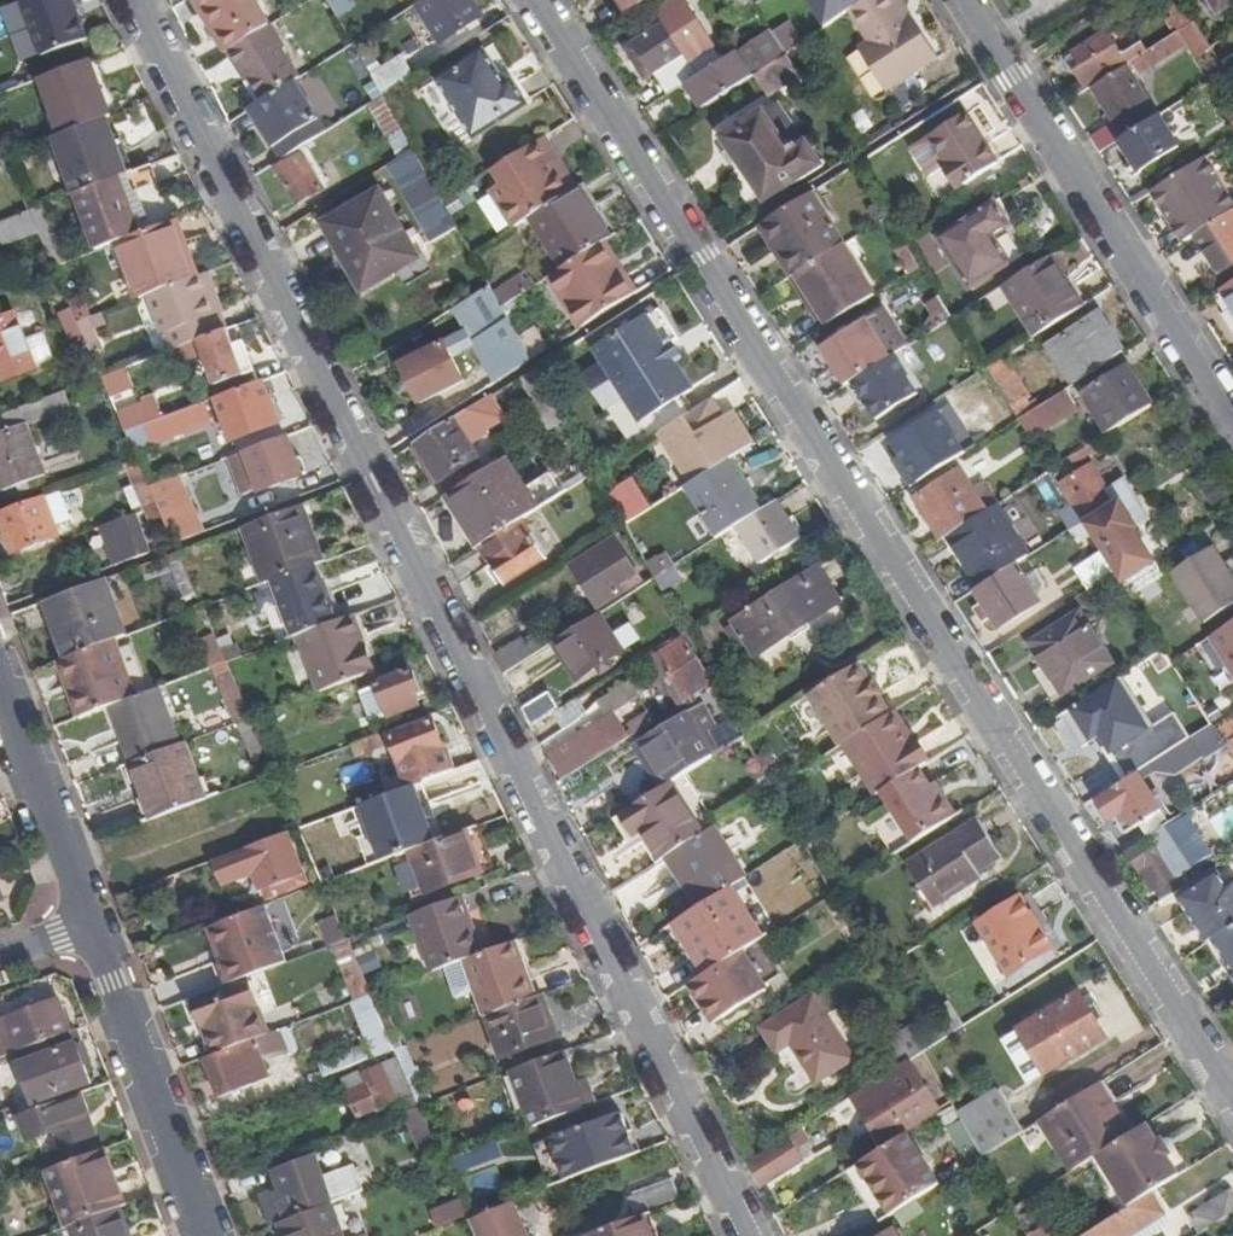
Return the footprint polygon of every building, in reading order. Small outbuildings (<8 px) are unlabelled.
[(92,36),(77,0),(20,0),(43,56),(92,36)] [(214,31),(219,27),(202,0),(195,0),(214,31)] [(219,27),(214,31),(227,52),(271,24),(256,0),(202,0),(219,27)] [(415,4),(439,43),(480,17),(469,0),(421,0),(415,4)] [(626,14),(648,0),(618,0),(626,14)] [(667,96),(687,83),(721,61),(683,0),(675,0),(657,11),(664,23),(624,49),(644,80),(653,74),(667,96)] [(734,17),(753,5),(749,0),(723,0),(734,17)] [(859,46),(888,91),(936,60),(909,17),(903,20),(890,0),(865,0),(846,12),(866,42),(859,46)] [(903,20),(909,17),(899,0),(890,0),(903,20)] [(1179,30),(1193,22),(1180,0),(1160,0),(1179,30)] [(1217,15),(1232,5),(1232,0),(1207,0),(1217,15)] [(787,22),(770,33),(786,57),(803,47),(787,22)] [(1193,22),(1179,30),(1146,52),(1090,88),(1114,123),(1089,139),(1099,154),(1118,142),(1158,117),(1159,116),(1136,80),(1187,48),(1194,60),(1198,57),(1213,82),(1226,73),(1210,48),(1193,22)] [(285,48),(271,24),(227,52),(225,53),(237,74),(243,70),(262,101),(291,83),(297,78),(281,51),(285,48)] [(704,109),(755,77),(786,57),(770,33),(769,31),(721,61),(687,83),(704,109)] [(1090,88),(1146,52),(1141,44),(1120,58),(1104,33),(1065,59),(1085,91),(1090,88)] [(13,74),(0,41),(0,79),(13,74)] [(493,43),(441,76),(479,135),(531,103),(493,43)] [(882,94),(888,91),(859,46),(854,49),(882,94)] [(798,76),(786,57),(755,77),(768,95),(798,76)] [(382,97),(412,78),(400,59),(371,77),(382,97)] [(89,60),(39,79),(60,134),(104,118),(110,115),(89,60)] [(436,82),(425,89),(462,143),(473,136),(436,82)] [(262,101),(249,109),(273,146),(314,119),(291,83),(262,101)] [(370,107),(401,156),(414,147),(384,99),(370,107)] [(441,203),(453,196),(445,183),(475,164),(461,142),(455,145),(434,111),(410,126),(436,166),(425,173),(441,203)] [(789,151),(764,113),(725,138),(765,202),(821,167),(804,141),(789,151)] [(966,117),(928,141),(947,170),(942,173),(956,193),(997,166),(966,117)] [(1158,117),(1118,142),(1139,174),(1178,149),(1158,117)] [(60,134),(51,137),(74,194),(75,193),(121,176),(126,174),(104,118),(60,134)] [(515,229),(529,220),(569,195),(547,161),(554,156),(543,138),(492,171),(503,189),(494,195),(515,229)] [(947,170),(928,141),(924,144),(942,173),(947,170)] [(300,155),(276,171),(297,203),(321,187),(300,155)] [(1152,193),(1183,244),(1194,237),(1232,212),(1232,210),(1220,191),(1201,162),(1152,193)] [(121,176),(75,193),(96,249),(115,242),(141,233),(137,220),(147,216),(137,189),(127,193),(121,176)] [(379,190),(322,224),(362,293),(419,260),(379,190)] [(595,250),(608,242),(575,191),(569,195),(529,220),(562,271),(595,250)] [(800,274),(841,248),(843,247),(810,196),(761,227),(776,251),(783,247),(800,274)] [(992,202),(937,237),(970,290),(1010,265),(992,239),(1008,228),(992,202)] [(38,233),(29,211),(6,219),(0,222),(0,247),(38,233)] [(1224,272),(1232,266),(1232,212),(1194,237),(1207,257),(1212,254),(1224,272)] [(146,295),(189,279),(167,223),(141,233),(115,242),(136,299),(146,295)] [(792,279),(800,274),(783,247),(776,251),(792,279)] [(821,308),(813,314),(823,332),(873,299),(841,248),(800,274),(821,308)] [(920,269),(907,248),(899,253),(912,275),(920,269)] [(614,279),(595,250),(562,271),(551,278),(582,327),(633,295),(620,275),(614,279)] [(1212,254),(1207,257),(1218,275),(1224,272),(1212,254)] [(1002,288),(1035,339),(1081,311),(1048,259),(1002,288)] [(792,279),(791,279),(813,314),(821,308),(800,274),(792,279)] [(146,295),(167,354),(198,342),(221,333),(208,297),(203,298),(195,277),(189,279),(146,295)] [(493,296),(501,309),(529,291),(535,288),(531,281),(523,286),(520,280),(493,296)] [(1221,291),(1232,310),(1232,283),(1221,291)] [(493,296),(489,287),(453,310),(495,382),(530,360),(501,309),(493,296)] [(529,291),(501,309),(530,360),(531,360),(577,330),(572,322),(555,333),(529,291)] [(936,324),(953,316),(944,295),(927,302),(936,324)] [(71,308),(77,321),(93,315),(86,298),(69,305),(71,308)] [(77,321),(71,308),(58,314),(68,339),(82,334),(77,321)] [(661,349),(670,343),(676,339),(658,309),(592,349),(603,367),(584,380),(603,410),(622,399),(638,425),(679,399),(693,390),(675,362),(671,365),(661,349)] [(1074,385),(1124,354),(1098,314),(1048,346),(1074,385)] [(0,320),(0,372),(4,381),(36,368),(34,362),(49,356),(40,335),(24,341),(12,315),(0,320)] [(851,383),(884,363),(874,346),(879,343),(865,322),(822,349),(846,387),(851,383)] [(220,397),(257,383),(247,357),(237,361),(225,332),(221,333),(198,342),(220,397)] [(461,382),(442,342),(399,363),(419,403),(461,382)] [(681,358),(670,343),(661,349),(671,365),(675,362),(681,358)] [(884,363),(851,383),(876,422),(919,395),(894,356),(884,363)] [(1032,412),(999,362),(985,371),(1017,421),(1032,412)] [(535,369),(519,379),(532,403),(549,394),(535,369)] [(124,370),(102,379),(111,400),(133,391),(124,370)] [(1085,397),(1109,435),(1151,408),(1127,370),(1085,397)] [(257,383),(220,397),(214,400),(231,443),(232,443),(279,425),(271,403),(277,400),(268,379),(257,383)] [(1017,421),(1031,443),(1076,412),(1063,392),(1032,412),(1017,421)] [(65,393),(0,417),(0,484),(3,491),(15,486),(28,481),(43,475),(23,425),(70,407),(65,393)] [(549,394),(532,403),(548,431),(564,421),(549,394)] [(657,434),(688,415),(679,399),(638,425),(647,441),(657,434)] [(231,443),(214,400),(199,405),(206,423),(201,425),(216,463),(225,460),(233,457),(237,455),(232,443),(231,443)] [(657,434),(690,485),(726,462),(751,446),(733,419),(726,423),(722,418),(711,400),(688,415),(657,434)] [(126,433),(142,427),(161,420),(153,403),(118,417),(126,433)] [(161,420),(142,427),(149,444),(201,425),(206,423),(199,405),(161,420)] [(916,486),(966,454),(939,412),(890,444),(916,486)] [(730,413),(722,418),(726,423),(733,419),(730,413)] [(461,416),(416,445),(437,481),(438,481),(447,496),(484,472),(462,433),(469,429),(461,416)] [(260,492),(261,494),(311,475),(305,459),(298,461),(288,435),(244,452),(237,455),(233,457),(249,496),(260,492)] [(416,445),(409,450),(430,485),(437,481),(416,445)] [(166,446),(135,456),(137,460),(150,489),(180,477),(166,446)] [(504,459),(484,472),(447,496),(446,497),(478,548),(481,546),(522,520),(537,511),(504,459)] [(133,514),(157,505),(150,489),(137,460),(125,464),(129,474),(121,477),(125,487),(122,489),(133,514)] [(758,514),(726,462),(690,485),(686,488),(719,539),(736,528),(758,514)] [(1105,490),(1090,465),(1058,485),(1071,506),(1083,523),(1091,536),(1102,554),(1116,575),(1132,600),(1165,579),(1164,577),(1166,576),(1159,565),(1157,567),(1133,531),(1137,529),(1120,504),(1134,495),(1123,478),(1105,490)] [(941,541),(947,538),(996,507),(998,505),(983,482),(971,490),(959,471),(915,500),(941,541)] [(543,503),(564,491),(553,472),(532,484),(543,503)] [(189,488),(184,476),(180,477),(150,489),(157,505),(162,518),(191,505),(184,490),(189,488)] [(31,488),(28,481),(15,486),(18,493),(31,488)] [(631,481),(607,497),(624,527),(650,510),(631,481)] [(1150,520),(1134,495),(1120,504),(1137,529),(1150,520)] [(57,497),(44,502),(52,522),(65,517),(57,497)] [(173,542),(254,512),(248,499),(195,519),(193,513),(165,524),(173,542)] [(52,522),(44,502),(41,501),(0,516),(0,529),(9,553),(58,536),(52,522)] [(758,514),(736,528),(761,565),(799,541),(775,503),(758,514)] [(1070,532),(1083,523),(1071,506),(1046,521),(1058,539),(1070,532)] [(1028,558),(996,507),(947,538),(971,574),(980,589),(1016,566),(1028,558)] [(294,508),(243,527),(264,583),(313,565),(315,564),(294,508)] [(149,552),(133,514),(100,527),(114,565),(149,552)] [(522,520),(481,546),(505,585),(543,561),(529,539),(533,536),(522,520)] [(1077,545),(1091,536),(1083,523),(1070,532),(1077,545)] [(571,567),(601,613),(623,599),(612,581),(630,568),(612,541),(571,567)] [(1172,575),(1203,625),(1232,606),(1232,582),(1212,549),(1172,575)] [(185,600),(196,595),(177,552),(165,556),(185,600)] [(1116,575),(1102,554),(1074,572),(1088,593),(1090,591),(1116,575)] [(644,563),(646,566),(654,580),(666,572),(656,556),(644,563)] [(298,636),(335,622),(324,594),(313,565),(264,583),(254,587),(278,643),(298,636)] [(654,580),(646,566),(629,576),(637,590),(654,580)] [(1039,602),(1035,596),(1023,578),(1016,566),(980,589),(976,591),(983,603),(992,616),(999,627),(1039,602)] [(816,570),(734,623),(755,657),(838,605),(816,570)] [(1034,571),(1023,578),(1035,596),(1040,581),(1034,571)] [(65,658),(124,636),(103,580),(44,602),(65,658)] [(331,592),(324,594),(335,622),(341,619),(331,592)] [(981,623),(992,616),(983,603),(973,609),(981,623)] [(1079,614),(1031,645),(1064,697),(1112,666),(1079,614)] [(621,652),(613,640),(597,615),(552,644),(576,682),(596,670),(607,662),(622,653),(621,652)] [(298,636),(319,691),(374,671),(352,616),(341,619),(335,622),(298,636)] [(1212,638),(1232,670),(1232,625),(1212,638)] [(210,669),(226,663),(211,629),(196,636),(210,669)] [(713,684),(684,633),(655,652),(686,701),(713,684)] [(613,640),(621,652),(629,646),(622,634),(613,640)] [(109,707),(132,698),(114,651),(131,644),(128,635),(124,636),(65,658),(54,662),(58,672),(63,670),(81,717),(109,707)] [(520,641),(495,656),(504,674),(530,658),(520,641)] [(1163,650),(1123,676),(1131,689),(1102,708),(1127,746),(1166,721),(1140,680),(1155,671),(1170,693),(1185,684),(1172,664),(1163,650)] [(607,662),(596,670),(600,676),(611,669),(607,662)] [(226,663),(210,669),(234,723),(250,717),(226,663)] [(412,671),(376,684),(388,717),(419,705),(415,695),(421,693),(412,671)] [(132,698),(109,707),(131,762),(178,745),(156,689),(132,698)] [(701,702),(646,738),(659,761),(647,769),(660,791),(670,784),(712,757),(700,737),(707,733),(717,727),(701,702)] [(1160,734),(1172,752),(1212,727),(1200,709),(1160,734)] [(896,713),(891,716),(910,746),(915,744),(896,713)] [(1215,726),(1232,752),(1232,714),(1215,726)] [(545,757),(558,782),(629,737),(615,715),(545,757)] [(910,746),(891,716),(830,754),(849,785),(864,776),(877,796),(882,793),(920,768),(926,765),(928,764),(915,744),(910,746)] [(389,738),(409,788),(455,771),(445,746),(443,747),(432,720),(389,738)] [(1225,748),(1212,727),(1172,752),(1150,766),(1156,775),(1176,777),(1203,760),(1204,761),(1225,748)] [(386,747),(381,733),(350,745),(356,759),(386,747)] [(720,753),(707,733),(700,737),(712,757),(720,753)] [(634,745),(647,769),(659,761),(646,738),(634,745)] [(149,820),(205,799),(184,742),(178,745),(131,762),(128,764),(149,820)] [(615,779),(626,795),(645,782),(634,765),(615,779)] [(920,768),(931,787),(937,783),(926,765),(920,768)] [(913,844),(958,817),(937,783),(931,787),(920,768),(882,793),(913,844)] [(1135,775),(1096,800),(1110,821),(1127,811),(1146,840),(1163,829),(1168,826),(1135,775)] [(660,791),(620,815),(634,838),(643,832),(661,860),(665,857),(702,834),(670,784),(660,791)] [(299,830),(323,884),(344,876),(320,821),(299,830)] [(978,821),(907,866),(933,907),(980,878),(976,871),(1000,856),(978,821)] [(477,826),(395,856),(412,899),(494,869),(477,826)] [(702,834),(665,857),(697,908),(726,890),(744,879),(713,827),(702,834)] [(1146,840),(1127,852),(1152,893),(1186,872),(1174,854),(1177,851),(1163,829),(1146,840)] [(288,834),(215,861),(225,884),(253,874),(260,891),(264,890),(268,899),(302,886),(299,877),(304,875),(288,834)] [(1232,930),(1232,887),(1229,889),(1221,877),(1178,904),(1206,947),(1211,944),(1232,930)] [(671,925),(702,977),(742,952),(758,942),(726,890),(697,908),(671,925)] [(459,898),(411,915),(433,973),(463,961),(481,954),(459,898)] [(1019,903),(982,926),(1011,973),(1049,950),(1019,903)] [(319,921),(329,946),(335,944),(347,939),(336,915),(319,921)] [(314,949),(305,926),(255,945),(252,932),(235,940),(247,974),(314,949)] [(1211,944),(1231,975),(1228,977),(1232,985),(1232,930),(1211,944)] [(335,944),(360,1000),(371,996),(347,939),(335,944)] [(484,1017),(536,997),(516,941),(481,954),(463,961),(484,1017)] [(742,952),(702,977),(688,986),(712,1023),(766,990),(742,952)] [(247,977),(194,997),(215,1055),(268,1035),(247,977)] [(407,1023),(424,1017),(415,994),(398,1000),(407,1023)] [(1018,1033),(1046,1075),(1104,1039),(1077,995),(1018,1032),(1018,1033)] [(360,1000),(353,1003),(377,1057),(395,1050),(371,996),(360,1000)] [(536,997),(484,1017),(501,1059),(556,1037),(540,996),(536,997)] [(812,998),(761,1030),(776,1053),(791,1044),(815,1083),(850,1060),(812,998)] [(2,1059),(16,1054),(43,1044),(42,1040),(68,1030),(59,1004),(0,1026),(0,1054),(2,1059)] [(874,1051),(888,1075),(908,1062),(923,1053),(930,1048),(915,1025),(874,1051)] [(215,1055),(203,1059),(218,1098),(268,1079),(262,1061),(286,1052),(278,1031),(268,1035),(215,1055)] [(72,1033),(43,1044),(16,1054),(35,1104),(91,1083),(72,1033)] [(1046,1075),(1018,1033),(1002,1044),(1029,1086),(1046,1075)] [(532,1127),(584,1108),(562,1052),(511,1071),(532,1127)] [(940,1112),(908,1062),(888,1075),(853,1097),(884,1147),(940,1112)] [(380,1065),(362,1075),(367,1085),(347,1095),(358,1118),(396,1099),(380,1065)] [(1128,1136),(1096,1085),(1040,1121),(1052,1140),(1057,1137),(1070,1148),(1081,1166),(1096,1157),(1128,1136)] [(994,1092),(958,1115),(982,1157),(1020,1133),(994,1092)] [(97,1137),(80,1094),(20,1116),(19,1116),(30,1145),(57,1135),(63,1150),(97,1137)] [(853,1097),(845,1102),(875,1153),(884,1147),(853,1097)] [(415,1147),(431,1144),(424,1108),(408,1112),(415,1147)] [(842,1119),(835,1108),(747,1164),(760,1189),(803,1162),(795,1149),(842,1119)] [(598,1168),(636,1154),(621,1113),(582,1127),(598,1168)] [(1128,1136),(1096,1157),(1129,1207),(1152,1193),(1180,1175),(1168,1157),(1172,1155),(1163,1139),(1158,1142),(1147,1124),(1128,1136)] [(550,1180),(566,1174),(552,1134),(536,1140),(550,1180)] [(1057,1137),(1052,1140),(1072,1172),(1081,1166),(1070,1148),(1057,1137)] [(68,1229),(71,1228),(120,1209),(122,1209),(110,1173),(115,1171),(106,1150),(53,1170),(67,1206),(60,1209),(68,1229)] [(277,1189),(272,1191),(281,1217),(331,1197),(331,1198),(333,1202),(362,1191),(352,1164),(323,1176),(313,1152),(269,1169),(277,1189)] [(859,1171),(815,1200),(837,1233),(852,1223),(850,1220),(869,1208),(860,1194),(870,1187),(859,1171)] [(281,1217),(272,1191),(259,1196),(271,1225),(280,1222),(283,1221),(281,1217)] [(1232,1212),(1232,1201),(1228,1192),(1189,1217),(1199,1234),(1232,1212)] [(1085,1235),(1150,1235),(1170,1223),(1152,1193),(1129,1207),(1085,1235)] [(280,1222),(285,1235),(342,1235),(330,1203),(283,1221),(280,1222)] [(74,1235),(130,1235),(120,1209),(71,1228),(74,1235)] [(508,1209),(471,1225),(476,1235),(519,1235),(508,1209)] [(586,1235),(652,1235),(643,1214),(591,1234),(586,1235)]
